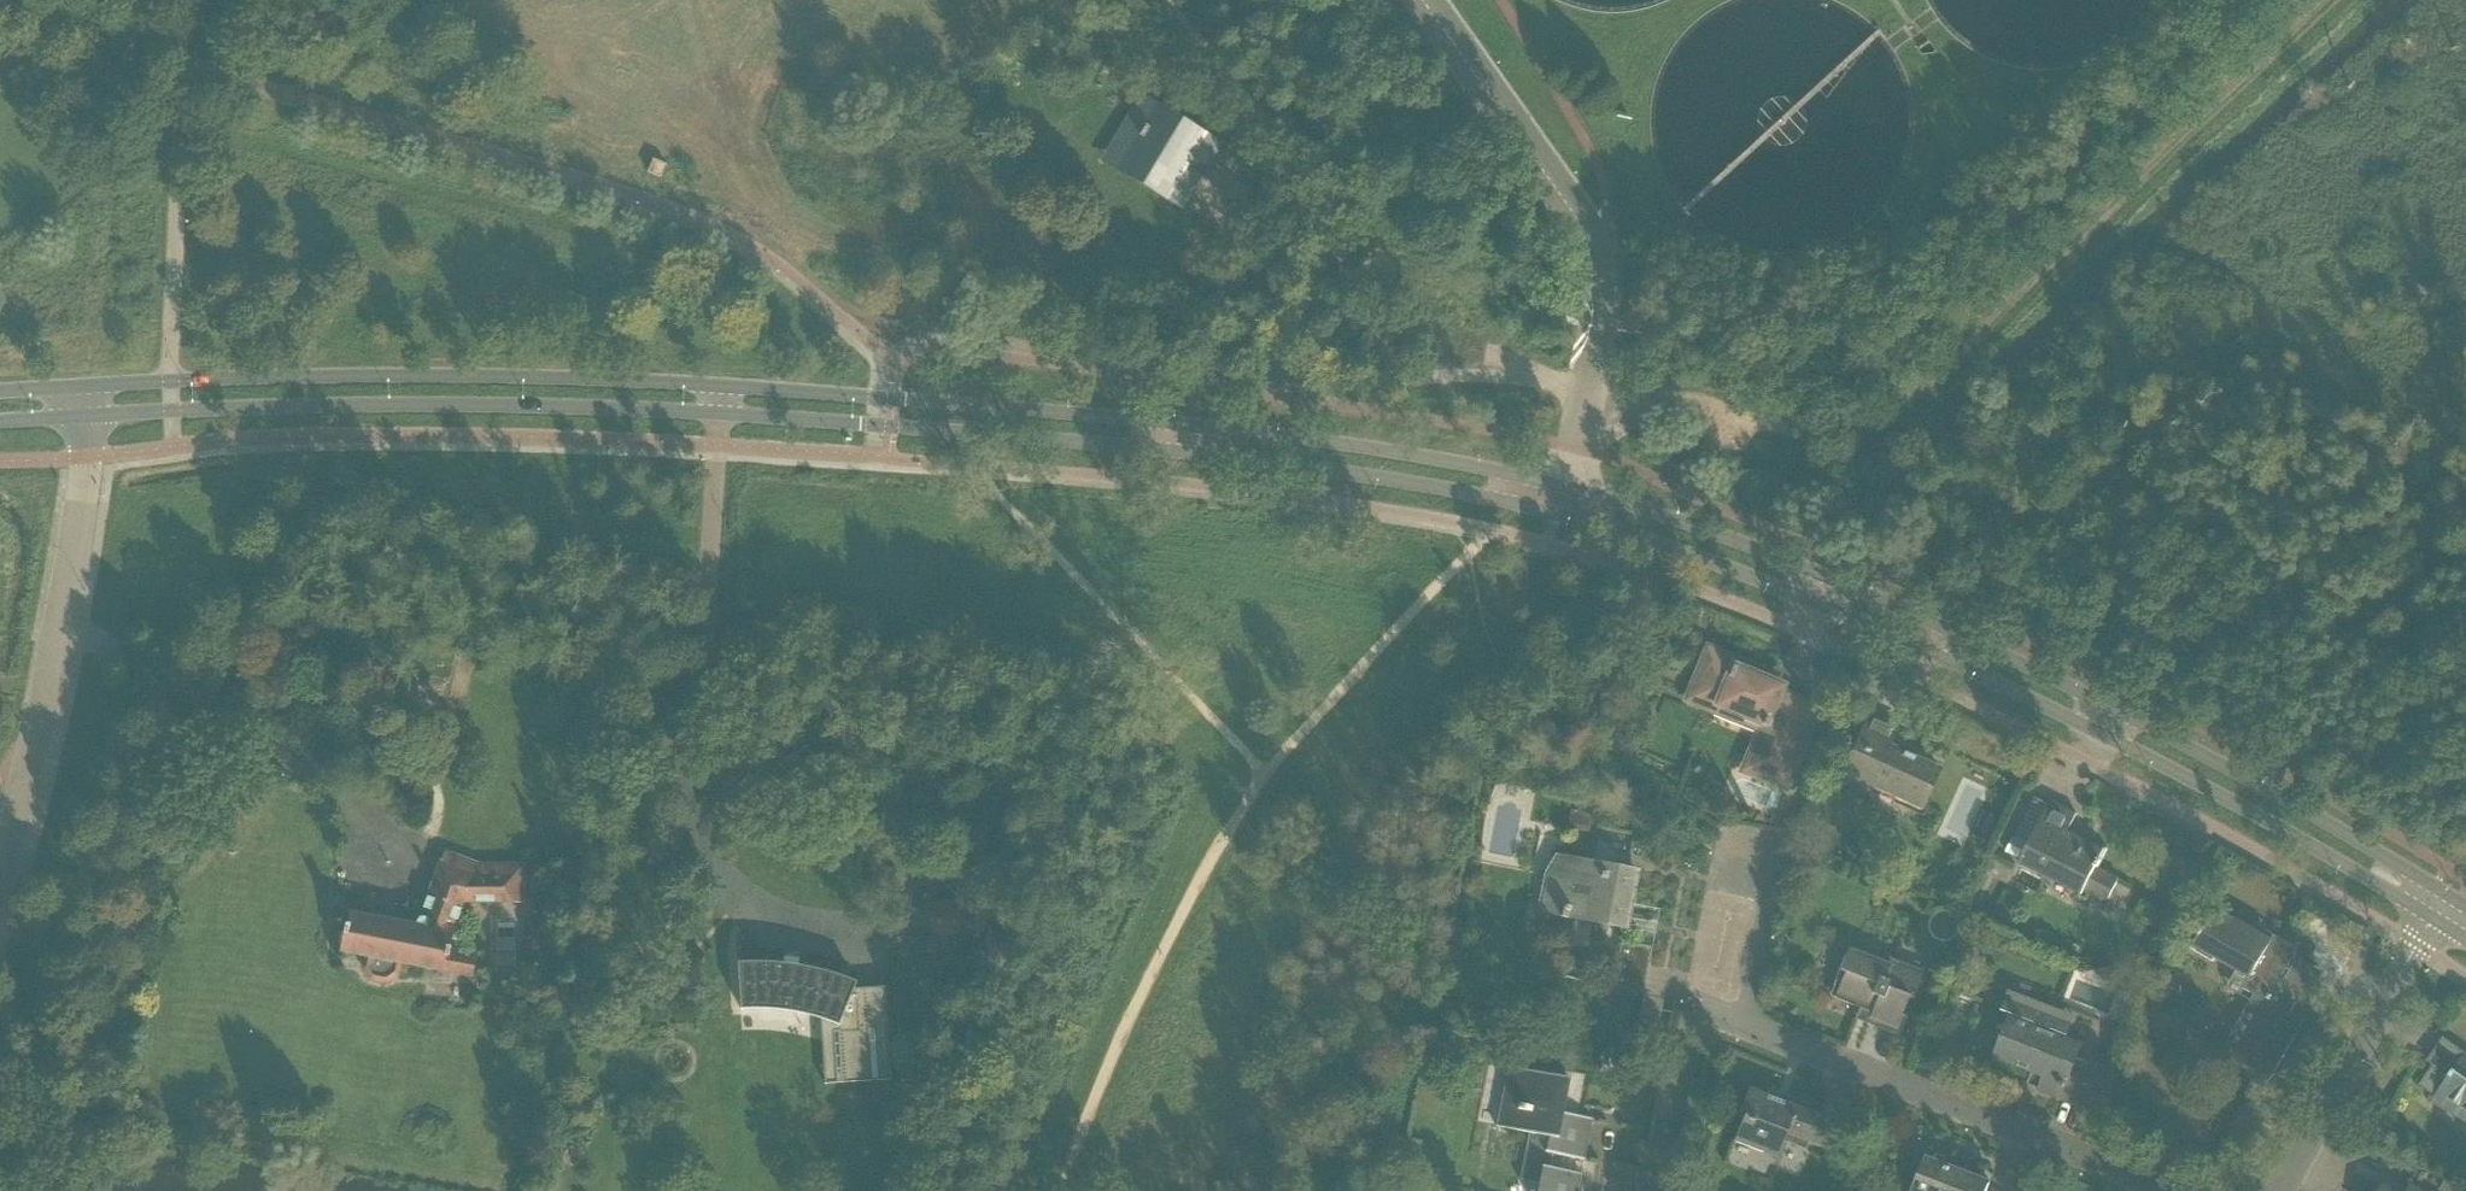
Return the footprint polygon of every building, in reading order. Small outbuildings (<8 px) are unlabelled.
[(1117,168),(1116,169),(1181,208),(1220,143),(1155,104),(1117,168)] [(647,172),(660,178),(666,165),(653,159),(647,172)] [(1704,655),(1695,677),(1692,685),(1693,685),(1687,700),(1716,711),(1718,705),(1763,723),(1748,760),(1772,770),(1768,780),(1786,787),(1818,708),(1779,692),(1782,686),(1760,677),(1762,670),(1708,649),(1706,655),(1704,655)] [(1870,716),(1860,738),(1844,772),(1921,807),(1938,771),(1913,760),(1915,758),(1904,753),(1902,755),(1887,748),(1896,728),(1870,716)] [(1613,743),(1610,750),(1628,758),(1634,743),(1617,736),(1616,735),(1613,743)] [(2021,860),(2019,865),(2081,896),(2084,892),(2107,904),(2120,879),(2099,869),(2103,862),(2100,860),(2105,850),(2068,832),(2077,814),(2051,802),(2029,846),(2021,860)] [(1571,810),(1567,829),(1588,833),(1592,814),(1571,810)] [(1978,823),(1972,837),(1985,843),(1991,829),(1978,823)] [(2013,838),(2006,853),(2021,860),(2029,846),(2013,838)] [(347,925),(342,952),(364,956),(369,957),(367,967),(373,976),(386,978),(394,973),(396,962),(402,963),(448,971),(452,947),(455,929),(466,901),(526,900),(526,863),(482,863),(445,850),(417,924),(393,920),(394,908),(381,908),(380,918),(350,913),(348,925),(347,925)] [(1568,917),(1601,923),(1625,928),(1635,873),(1555,857),(1545,873),(1538,911),(1562,915),(1564,906),(1570,908),(1568,917)] [(1971,900),(1966,910),(1978,917),(1983,906),(1971,900)] [(2216,906),(2204,927),(2196,941),(2250,973),(2243,986),(2256,994),(2222,1052),(2220,1051),(2219,1052),(2255,1073),(2297,1001),(2275,988),(2296,953),(2216,906)] [(1613,987),(1644,992),(1652,948),(1622,942),(1613,987)] [(1857,1016),(1868,1020),(1867,1024),(1894,1034),(1908,998),(1912,1000),(1923,972),(1891,960),(1889,965),(1848,949),(1839,973),(1844,974),(1834,999),(1859,1008),(1857,1016)] [(832,1022),(839,1032),(841,1070),(842,1083),(890,1080),(889,1074),(884,996),(850,998),(856,982),(848,979),(779,963),(746,963),(737,963),(739,982),(740,1010),(754,1009),(825,1020),(826,1020),(832,1022)] [(2059,1010),(2009,991),(2003,1009),(2013,1012),(1997,1055),(2032,1069),(2029,1077),(2042,1082),(2040,1088),(2089,1107),(2105,1066),(2075,1055),(2080,1043),(2050,1032),(2059,1010)] [(2452,1115),(2465,1124),(2465,1059),(2463,1056),(2448,1077),(2435,1068),(2422,1087),(2435,1096),(2432,1101),(2452,1115)] [(1542,1166),(1545,1152),(1584,1160),(1584,1158),(1582,1158),(1589,1120),(1592,1121),(1592,1119),(1562,1113),(1568,1079),(1507,1067),(1507,1068),(1508,1069),(1497,1126),(1496,1125),(1495,1127),(1532,1134),(1523,1178),(1539,1180),(1536,1190),(1576,1190),(1579,1175),(1581,1176),(1581,1174),(1542,1166)] [(1823,1149),(1825,1144),(1833,1121),(1748,1089),(1738,1116),(1743,1118),(1736,1137),(1778,1153),(1783,1141),(1807,1150),(1809,1143),(1823,1149)] [(1913,1190),(1986,1190),(1989,1182),(1926,1158),(1913,1190)]
